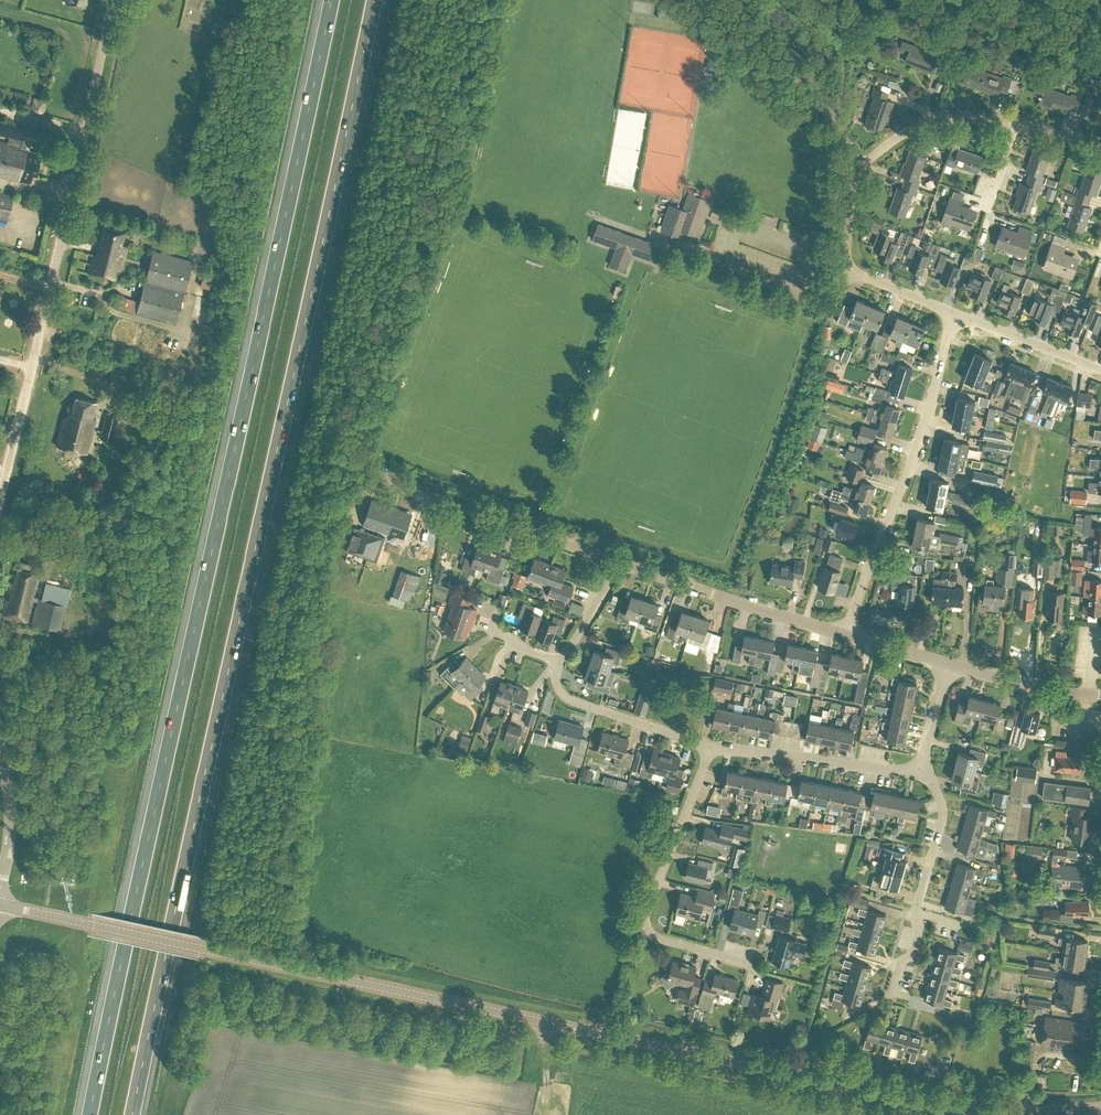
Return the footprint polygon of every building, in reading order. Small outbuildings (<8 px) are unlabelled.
[(683,19),(685,7),(663,5),(662,17),(683,19)] [(902,40),(899,49),(911,53),(909,60),(922,65),(921,68),(930,71),(933,63),(938,65),(941,66),(945,52),(931,47),(930,50),(902,40)] [(722,81),(726,60),(720,59),(716,79),(722,81)] [(1015,60),(1013,66),(1021,69),(1023,63),(1015,60)] [(976,68),(977,64),(971,62),(969,66),(968,65),(962,81),(998,93),(1000,88),(1006,90),(1011,77),(1003,75),(1002,77),(976,68)] [(1072,80),(1074,72),(1066,70),(1064,78),(1072,80)] [(884,78),(882,82),(894,87),(896,82),(884,78)] [(1031,93),(1040,96),(1038,102),(1066,111),(1067,106),(1075,109),(1080,95),(1071,92),(1071,94),(1046,86),(1047,83),(1036,79),(1031,93)] [(865,125),(865,127),(866,128),(869,129),(871,129),(872,128),(873,126),(880,128),(885,117),(887,117),(892,102),(885,99),(887,93),(875,88),(873,95),(873,96),(875,96),(866,123),(865,125)] [(38,105),(47,106),(48,96),(38,95),(38,105)] [(38,130),(2,122),(0,130),(0,133),(10,136),(7,145),(0,143),(0,176),(29,183),(32,173),(36,174),(41,154),(28,151),(30,141),(35,142),(38,130)] [(962,149),(964,141),(957,140),(956,147),(962,149)] [(1028,159),(1025,170),(1030,172),(1041,175),(1048,155),(1051,156),(1051,155),(1054,147),(1041,142),(1039,148),(1035,147),(1032,156),(1031,160),(1028,159)] [(950,149),(945,163),(947,164),(953,166),(954,163),(976,171),(982,156),(958,148),(957,152),(950,149)] [(906,175),(903,182),(917,187),(919,180),(917,180),(922,164),(924,164),(926,163),(927,159),(927,157),(925,157),(925,156),(909,151),(905,163),(903,162),(900,173),(906,175)] [(1090,199),(1092,193),(1095,194),(1100,177),(1100,170),(1088,165),(1081,188),(1078,187),(1076,194),(1090,199)] [(1030,172),(1028,178),(1042,183),(1044,176),(1041,175),(1030,172)] [(1044,183),(1055,187),(1057,181),(1046,177),(1044,183)] [(1039,189),(1042,183),(1028,178),(1026,184),(1022,183),(1014,207),(1017,208),(1016,210),(1018,213),(1023,215),(1026,214),(1027,211),(1028,212),(1036,188),(1039,189)] [(931,179),(925,182),(929,188),(935,185),(931,179)] [(917,187),(903,182),(901,188),(897,187),(889,211),(905,216),(912,193),(914,194),(917,187)] [(1048,187),(1045,197),(1053,200),(1056,190),(1048,187)] [(703,223),(711,201),(698,196),(699,193),(690,190),(683,210),(679,209),(670,205),(661,229),(683,237),(685,231),(697,235),(701,222),(703,223)] [(1090,199),(1076,194),(1063,190),(1060,199),(1075,204),(1068,225),(1083,230),(1091,206),(1087,205),(1090,199)] [(13,195),(0,192),(0,218),(7,220),(13,195)] [(969,229),(975,212),(959,207),(962,200),(950,196),(942,219),(941,223),(949,226),(951,222),(969,229)] [(937,200),(933,212),(939,214),(943,202),(937,200)] [(1040,217),(1038,224),(1044,226),(1047,220),(1040,217)] [(657,256),(660,246),(599,224),(593,239),(617,247),(610,264),(625,270),(631,252),(658,262),(659,257),(657,256)] [(1017,231),(1002,225),(995,246),(1024,255),(1032,231),(1019,227),(1017,231)] [(121,246),(124,232),(104,227),(100,240),(97,239),(95,247),(98,248),(97,255),(93,254),(88,272),(117,280),(125,252),(123,251),(124,247),(121,246)] [(891,261),(898,243),(892,241),(894,236),(879,231),(873,247),(880,250),(877,256),(891,261)] [(906,244),(909,234),(902,231),(898,241),(906,244)] [(915,236),(909,234),(906,244),(907,244),(908,241),(912,243),(915,236)] [(929,251),(932,244),(925,241),(922,248),(929,251)] [(934,242),(929,253),(937,255),(941,244),(934,242)] [(1072,277),(1077,261),(1079,257),(1062,251),(1064,247),(1051,243),(1043,267),(1072,277)] [(911,244),(907,255),(912,258),(909,268),(923,273),(926,266),(929,255),(928,255),(916,250),(917,247),(911,244)] [(138,300),(135,313),(175,325),(192,260),(153,249),(138,300)] [(954,285),(960,268),(952,265),(955,259),(941,254),(935,269),(943,272),(940,280),(954,285)] [(968,268),(972,257),(965,254),(961,266),(968,268)] [(207,266),(217,268),(218,261),(208,259),(207,266)] [(1014,259),(1012,266),(1022,269),(1024,262),(1014,259)] [(999,279),(1003,268),(996,265),(991,276),(999,279)] [(208,273),(205,285),(217,287),(219,275),(208,273)] [(977,276),(972,274),(968,284),(973,286),(971,292),(985,298),(991,280),(977,275),(977,276)] [(1029,294),(1035,280),(1027,277),(1022,292),(1029,294)] [(1059,289),(1056,299),(1062,302),(1063,299),(1066,293),(1066,292),(1059,289)] [(1007,292),(1001,290),(997,301),(1003,303),(1001,309),(1015,314),(1021,296),(1007,291),(1007,292)] [(1066,293),(1063,299),(1070,301),(1073,295),(1066,293)] [(1035,314),(1033,317),(1047,322),(1054,305),(1033,297),(1028,311),(1035,314)] [(1065,311),(1060,324),(1065,326),(1064,329),(1078,335),(1084,320),(1091,323),(1098,303),(1084,298),(1078,314),(1071,311),(1070,313),(1065,311)] [(863,322),(871,305),(856,299),(849,316),(863,322)] [(871,305),(863,322),(877,328),(884,311),(871,305)] [(1099,314),(1092,331),(1099,334),(1096,341),(1100,344),(1100,315),(1099,314)] [(904,339),(911,322),(897,316),(890,333),(898,336),(895,344),(901,346),(904,339)] [(911,322),(904,339),(918,345),(925,328),(911,322)] [(876,349),(882,334),(876,332),(870,347),(876,349)] [(882,334),(876,349),(882,352),(888,337),(882,334)] [(900,348),(898,354),(912,360),(914,354),(906,350),(900,348)] [(988,348),(985,356),(990,358),(993,350),(988,348)] [(897,364),(899,357),(883,352),(880,359),(897,364)] [(970,365),(995,376),(999,377),(1004,364),(992,360),(992,359),(990,358),(985,356),(976,352),(970,365)] [(1011,399),(1024,367),(1011,362),(1006,375),(1012,377),(1004,396),(1011,399)] [(908,381),(913,367),(900,363),(897,371),(875,364),(873,370),(881,372),(908,381)] [(994,378),(995,376),(970,365),(965,378),(982,385),(981,387),(989,391),(991,385),(983,382),(986,374),(994,378)] [(1024,367),(1011,399),(1008,406),(1013,409),(1024,382),(1031,385),(1036,372),(1024,367)] [(904,395),(908,381),(881,372),(879,378),(893,383),(891,390),(904,395)] [(1055,395),(1061,382),(1048,377),(1043,390),(1049,393),(1042,411),(1048,413),(1052,402),(1055,395)] [(1000,395),(1005,382),(998,379),(993,392),(1000,395)] [(843,391),(845,384),(830,380),(828,386),(843,391)] [(1061,382),(1055,395),(1067,400),(1073,387),(1061,382)] [(874,393),(887,397),(889,390),(876,386),(874,393)] [(1090,407),(1092,393),(1079,391),(1077,405),(1090,407)] [(885,403),(887,397),(874,393),(872,399),(885,403)] [(988,403),(990,397),(980,395),(979,401),(988,403)] [(86,453),(95,417),(93,417),(97,401),(76,396),(71,412),(63,418),(56,445),(86,453)] [(955,410),(972,414),(975,400),(958,396),(955,410)] [(868,412),(896,420),(900,407),(887,403),(884,410),(870,406),(868,412)] [(1015,406),(1013,412),(1019,415),(1021,409),(1015,406)] [(987,417),(994,419),(996,409),(989,407),(987,417)] [(821,410),(819,418),(826,421),(829,413),(821,410)] [(970,423),(972,414),(955,410),(952,424),(975,429),(976,424),(970,423)] [(113,441),(120,416),(106,412),(100,438),(113,441)] [(891,434),(896,420),(868,412),(866,418),(881,422),(878,430),(891,434)] [(1046,424),(1049,417),(1042,414),(1039,421),(1046,424)] [(992,429),(994,419),(987,417),(985,427),(992,429)] [(823,441),(827,428),(813,423),(808,436),(823,441)] [(860,430),(875,435),(877,429),(862,424),(860,430)] [(872,444),(875,435),(860,430),(857,440),(872,444)] [(1005,442),(1007,434),(985,430),(983,438),(1005,442)] [(982,444),(983,437),(973,435),(971,441),(982,444)] [(811,438),(808,446),(817,449),(820,441),(811,438)] [(942,452),(959,455),(962,441),(945,438),(942,452)] [(987,439),(986,449),(1009,453),(1011,444),(987,439)] [(849,449),(883,460),(887,446),(874,442),(872,450),(851,443),(849,449)] [(879,473),(883,460),(849,449),(847,455),(868,462),(866,469),(879,473)] [(958,464),(959,455),(942,452),(939,466),(964,471),(965,465),(958,464)] [(1100,475),(1100,458),(1091,457),(1090,467),(1100,468),(1100,475)] [(849,471),(862,475),(864,469),(851,465),(849,471)] [(996,485),(998,475),(974,470),(972,480),(996,485)] [(860,482),(862,475),(849,471),(847,478),(860,482)] [(883,471),(881,477),(891,480),(893,474),(883,471)] [(1100,475),(1099,482),(1089,481),(1088,491),(1100,492),(1100,475)] [(953,497),(954,493),(954,492),(947,490),(949,481),(932,478),(929,491),(946,495),(953,497)] [(843,491),(870,499),(875,486),(862,481),(859,489),(844,485),(843,491)] [(1086,503),(1087,490),(1071,489),(1070,502),(1086,503)] [(866,513),(870,499),(843,491),(840,497),(855,502),(853,509),(866,513)] [(946,495),(929,491),(927,505),(943,508),(946,495)] [(962,503),(963,495),(954,493),(953,497),(952,501),(962,503)] [(994,493),(992,501),(998,502),(1000,496),(1000,494),(994,493)] [(963,495),(962,503),(971,505),(973,497),(963,495)] [(791,497),(787,509),(795,512),(799,499),(791,497)] [(373,500),(365,524),(404,537),(412,514),(373,500)] [(846,514),(849,507),(831,501),(829,509),(846,514)] [(974,510),(971,522),(978,523),(980,511),(974,510)] [(853,536),(858,522),(841,516),(842,515),(833,512),(831,517),(839,520),(836,530),(853,536)] [(946,523),(948,517),(936,514),(935,521),(946,523)] [(1085,526),(1086,516),(1076,515),(1074,529),(1083,530),(1084,530),(1085,526)] [(915,531),(932,534),(935,520),(918,517),(915,531)] [(822,526),(820,533),(826,535),(828,529),(822,526)] [(1100,544),(1100,527),(1090,526),(1089,534),(1095,534),(1094,544),(1100,544)] [(378,561),(385,538),(355,528),(348,551),(378,561)] [(931,539),(938,541),(939,536),(932,534),(915,531),(912,544),(929,548),(931,539)] [(948,543),(950,534),(940,531),(939,536),(938,541),(948,543)] [(53,541),(54,535),(35,532),(34,538),(53,541)] [(810,533),(808,540),(814,542),(817,535),(810,533)] [(966,549),(968,542),(959,540),(960,536),(950,534),(948,543),(958,545),(961,548),(966,549)] [(833,551),(836,540),(828,538),(824,548),(833,551)] [(484,568),(491,547),(479,543),(473,559),(466,557),(461,570),(475,574),(478,566),(484,568)] [(1094,544),(1093,550),(1088,549),(1087,560),(1100,561),(1100,544),(1094,544)] [(491,547),(484,568),(489,570),(486,578),(500,583),(504,570),(497,568),(503,551),(491,547)] [(112,561),(113,555),(97,553),(96,559),(112,561)] [(834,591),(841,570),(838,570),(843,557),(830,553),(819,586),(834,591)] [(1014,568),(1016,554),(1005,553),(1003,567),(997,566),(996,580),(988,579),(986,595),(980,594),(979,607),(996,609),(997,600),(1004,601),(1006,586),(1013,586),(1015,568),(1014,568)] [(934,571),(935,558),(926,557),(925,570),(934,571)] [(956,557),(956,568),(965,568),(965,557),(956,557)] [(569,601),(574,587),(562,582),(566,569),(535,558),(529,576),(552,585),(549,594),(569,601)] [(1053,578),(1055,559),(1045,558),(1043,577),(1053,578)] [(1085,569),(1085,559),(1072,558),(1071,568),(1085,569)] [(803,577),(806,562),(796,560),(795,566),(774,563),(770,581),(792,585),(794,576),(803,577)] [(973,575),(974,562),(966,561),(964,574),(973,575)] [(1042,577),(1044,562),(1037,562),(1037,564),(1035,564),(1034,576),(1042,577)] [(422,575),(402,567),(393,593),(412,600),(422,575)] [(33,587),(37,572),(17,568),(14,582),(11,581),(3,614),(27,620),(35,587),(33,587)] [(1082,584),(1082,570),(1071,569),(1070,583),(1082,584)] [(438,570),(434,580),(443,583),(446,573),(438,570)] [(947,603),(950,571),(943,570),(942,578),(934,578),(933,585),(932,601),(947,603)] [(950,571),(947,603),(963,605),(965,588),(956,587),(957,572),(950,571)] [(517,572),(512,585),(522,588),(527,576),(517,572)] [(917,574),(906,573),(906,574),(900,574),(900,576),(893,575),(892,588),(899,589),(898,602),(915,603),(917,574)] [(1100,597),(1100,580),(1086,579),(1084,595),(1089,596),(1100,597)] [(351,584),(351,594),(360,594),(360,585),(351,584)] [(1016,604),(1016,605),(1019,605),(1019,612),(1018,614),(1019,614),(1031,615),(1033,615),(1034,606),(1035,606),(1036,602),(1036,601),(1036,598),(1035,598),(1034,598),(1033,598),(1034,589),(1034,588),(1033,588),(1022,587),(1017,587),(1016,604)] [(472,624),(477,609),(469,606),(472,597),(453,591),(450,602),(454,604),(445,630),(465,638),(470,623),(472,624)] [(1064,601),(1065,592),(1050,591),(1049,600),(1047,599),(1046,607),(1048,607),(1047,617),(1061,618),(1063,601),(1064,601)] [(501,593),(497,603),(503,605),(506,595),(501,593)] [(623,602),(618,618),(637,624),(646,599),(632,595),(629,604),(623,602)] [(1100,606),(1100,597),(1089,596),(1088,605),(1083,605),(1083,612),(1100,613),(1100,606)] [(60,629),(66,604),(37,598),(32,623),(60,629)] [(568,610),(570,604),(555,599),(553,604),(568,610)] [(646,599),(637,624),(658,630),(663,615),(656,613),(659,604),(646,599)] [(539,625),(541,617),(542,615),(534,611),(536,605),(524,601),(519,616),(525,619),(522,628),(538,634),(541,626),(539,625)] [(437,603),(435,611),(441,613),(443,605),(437,603)] [(690,634),(696,615),(683,610),(681,616),(674,614),(667,635),(674,638),(676,629),(684,632),(682,638),(687,640),(690,634)] [(690,634),(687,640),(695,643),(706,647),(712,631),(707,630),(710,620),(696,615),(690,634)] [(541,626),(538,634),(537,636),(551,641),(554,632),(561,635),(566,620),(555,616),(553,622),(541,617),(539,625),(541,626)] [(756,654),(759,638),(745,635),(742,647),(736,646),(733,661),(740,662),(743,651),(750,652),(748,662),(754,663),(756,654)] [(768,668),(775,670),(779,654),(771,653),(774,641),(759,638),(756,654),(770,657),(768,668)] [(654,644),(646,645),(646,654),(654,653),(654,644)] [(798,671),(800,662),(803,647),(788,644),(786,656),(779,654),(775,670),(783,671),(785,659),(794,661),(792,670),(798,671)] [(591,663),(611,669),(613,662),(619,664),(623,651),(608,646),(606,653),(596,650),(591,663)] [(816,692),(822,663),(815,661),(817,650),(803,647),(800,662),(814,665),(809,686),(807,686),(806,690),(816,692)] [(844,674),(848,656),(832,653),(829,664),(822,663),(816,692),(824,694),(829,670),(838,672),(837,677),(843,678),(844,674)] [(456,687),(477,666),(467,656),(462,661),(463,662),(461,665),(455,659),(441,673),(456,687)] [(848,656),(844,674),(853,675),(852,680),(858,681),(854,700),(862,702),(868,672),(861,671),(863,659),(848,656)] [(587,676),(587,677),(589,678),(590,678),(589,681),(590,681),(589,685),(594,687),(610,692),(611,691),(612,685),(613,685),(609,684),(606,683),(608,679),(609,675),(612,676),(615,677),(617,671),(611,669),(591,663),(587,676)] [(477,666),(456,687),(462,693),(464,691),(472,699),(484,688),(478,682),(481,679),(482,681),(487,676),(477,666)] [(905,742),(917,683),(900,680),(900,678),(893,676),(892,682),(899,684),(897,692),(890,691),(889,697),(896,698),(894,707),(887,706),(886,712),(893,713),(891,722),(884,720),(883,726),(890,728),(887,739),(905,742)] [(731,693),(733,682),(716,678),(714,690),(731,693)] [(508,707),(516,684),(509,681),(508,683),(502,681),(491,710),(498,713),(501,704),(508,707)] [(645,682),(636,711),(644,714),(654,685),(645,682)] [(516,684),(508,707),(515,709),(512,717),(519,720),(529,690),(523,688),(523,686),(516,684)] [(756,694),(750,693),(749,704),(755,705),(756,695),(766,696),(767,686),(757,685),(756,694)] [(796,704),(797,695),(785,693),(783,702),(796,704)] [(981,716),(986,699),(970,695),(968,702),(961,700),(955,721),(964,723),(965,721),(971,723),(973,714),(981,716)] [(833,711),(834,699),(822,698),(820,709),(833,711)] [(986,699),(981,716),(979,725),(987,727),(989,718),(996,720),(993,731),(1002,733),(1006,717),(999,715),(1002,703),(986,699)] [(732,710),(734,710),(735,703),(729,702),(728,709),(717,707),(713,724),(728,727),(732,710)] [(746,713),(748,713),(750,706),(744,705),(743,712),(734,710),(732,710),(728,727),(743,730),(746,713)] [(743,730),(758,733),(761,716),(763,716),(764,709),(763,709),(759,708),(757,715),(748,713),(746,713),(743,730)] [(1015,725),(1013,736),(1011,743),(1022,745),(1023,739),(1024,739),(1027,728),(1037,730),(1041,713),(1026,710),(1022,727),(1015,725)] [(525,724),(533,726),(537,713),(530,711),(525,724)] [(778,717),(779,713),(779,712),(774,711),(772,718),(763,716),(761,716),(758,733),(773,736),(774,731),(777,717),(778,717)] [(484,731),(490,716),(483,713),(477,729),(484,731)] [(810,720),(809,724),(806,738),(851,747),(854,730),(856,730),(858,723),(852,722),(850,729),(842,727),(843,720),(837,719),(836,726),(827,724),(828,717),(823,716),(821,723),(810,720)] [(783,718),(778,717),(777,717),(774,731),(780,732),(783,718)] [(1009,717),(1006,727),(1013,729),(1016,719),(1009,717)] [(787,734),(790,720),(783,718),(780,732),(787,734)] [(584,754),(588,739),(581,737),(584,726),(560,719),(555,737),(576,743),(574,751),(584,754)] [(876,735),(880,721),(872,719),(868,733),(876,735)] [(793,735),(796,721),(790,720),(787,734),(793,735)] [(800,736),(803,722),(796,721),(793,735),(800,736)] [(806,738),(809,724),(803,722),(800,736),(806,738)] [(518,737),(522,727),(509,723),(506,733),(518,737)] [(630,768),(634,752),(626,750),(629,738),(604,731),(599,751),(616,755),(614,764),(630,768)] [(466,753),(469,745),(457,741),(455,750),(466,753)] [(956,765),(974,770),(976,762),(983,764),(986,751),(970,748),(969,754),(959,751),(956,765)] [(662,772),(668,753),(654,750),(651,759),(644,758),(640,773),(652,777),(654,770),(662,772)] [(1080,771),(1081,757),(1066,756),(1067,752),(1056,751),(1055,769),(1080,771)] [(668,753),(662,772),(670,775),(668,781),(671,782),(669,789),(679,791),(685,769),(679,767),(682,757),(668,753)] [(972,778),(974,770),(956,765),(952,779),(962,782),(960,788),(975,792),(979,780),(972,778)] [(581,778),(591,781),(594,770),(584,767),(581,778)] [(1036,781),(1037,770),(1017,767),(1015,779),(1036,781)] [(740,790),(743,773),(728,770),(725,787),(723,787),(721,794),(727,795),(729,788),(738,790),(740,790)] [(754,793),(758,776),(743,773),(740,790),(738,790),(736,797),(742,798),(744,791),(753,793),(754,793)] [(769,796),(773,779),(758,776),(754,793),(753,793),(751,800),(757,801),(758,794),(767,796),(769,796)] [(785,796),(787,783),(788,782),(773,779),(769,796),(767,796),(766,803),(771,805),(773,797),(784,800),(785,796)] [(813,801),(817,783),(801,780),(800,785),(798,799),(791,798),(790,797),(789,807),(795,808),(795,804),(801,805),(803,798),(812,800),(813,801)] [(632,781),(630,791),(636,792),(638,782),(632,781)] [(1068,783),(1045,781),(1043,797),(1066,800),(1089,803),(1091,786),(1068,783)] [(791,798),(794,784),(787,783),(785,796),(790,797),(791,798)] [(828,803),(832,786),(817,783),(813,801),(812,800),(810,807),(816,808),(817,801),(826,803),(828,803)] [(798,799),(800,785),(794,784),(791,798),(798,799)] [(843,807),(846,789),(832,786),(828,803),(826,803),(825,810),(831,811),(832,804),(841,806),(843,807)] [(858,806),(861,792),(846,789),(843,807),(841,806),(839,813),(841,813),(840,819),(847,821),(849,808),(857,809),(857,811),(863,812),(864,807),(858,806)] [(869,808),(868,813),(875,814),(876,808),(885,810),(883,817),(889,818),(891,811),(899,813),(898,820),(904,821),(905,814),(916,816),(920,799),(875,790),(874,795),(871,809),(869,808)] [(1000,791),(998,800),(1006,802),(1008,793),(1000,791)] [(865,807),(867,794),(861,792),(858,806),(864,807),(865,807)] [(871,809),(874,795),(867,794),(865,807),(869,808),(871,809)] [(984,824),(985,823),(988,814),(995,816),(997,811),(988,808),(988,809),(970,804),(965,819),(984,824)] [(1094,827),(1095,817),(1087,816),(1088,808),(1073,806),(1071,815),(1074,815),(1071,831),(1073,831),(1072,839),(1089,842),(1091,827),(1094,827)] [(980,839),(981,838),(983,828),(996,832),(997,826),(985,823),(984,824),(965,819),(961,833),(980,839)] [(813,828),(823,829),(824,822),(814,821),(813,828)] [(748,838),(750,829),(728,823),(726,830),(706,825),(702,842),(729,849),(733,834),(748,838)] [(994,842),(981,838),(980,839),(961,833),(957,848),(976,853),(979,843),(992,847),(994,842)] [(1014,856),(1016,844),(1006,842),(1004,855),(1014,856)] [(883,868),(903,874),(907,860),(897,857),(899,850),(883,845),(881,853),(887,855),(885,862),(879,860),(877,867),(883,868)] [(1067,858),(1068,848),(1054,847),(1053,856),(1053,863),(1052,862),(1050,883),(1063,885),(1063,882),(1070,883),(1070,886),(1080,887),(1083,866),(1058,863),(1058,857),(1067,858)] [(734,855),(731,864),(736,865),(741,866),(743,858),(734,855)] [(712,868),(714,861),(700,857),(698,864),(690,862),(686,876),(705,881),(708,867),(712,868)] [(972,883),(972,882),(975,872),(983,875),(985,869),(976,867),(976,868),(958,863),(953,877),(972,883)] [(736,869),(730,867),(727,874),(733,876),(736,869)] [(899,887),(903,874),(883,868),(881,876),(875,874),(871,886),(877,888),(877,890),(886,893),(889,884),(899,887)] [(968,897),(968,896),(971,887),(979,889),(980,884),(972,882),(972,883),(953,877),(949,892),(968,897)] [(730,927),(742,930),(747,910),(740,908),(745,890),(734,887),(726,917),(732,919),(730,927)] [(711,909),(715,892),(699,888),(697,896),(682,892),(677,912),(700,918),(703,907),(711,909)] [(976,899),(968,896),(968,897),(949,892),(945,907),(963,912),(966,902),(975,904),(976,899)] [(867,908),(869,899),(853,894),(850,904),(867,908)] [(1066,899),(1066,904),(1066,911),(1073,911),(1073,913),(1088,913),(1088,900),(1080,900),(1080,899),(1066,899)] [(867,923),(883,927),(887,914),(860,907),(858,913),(869,916),(867,923)] [(747,910),(742,930),(754,933),(756,925),(762,927),(767,910),(760,908),(759,913),(747,910)] [(1043,918),(1060,918),(1060,909),(1043,909),(1043,918)] [(788,931),(792,918),(776,913),(772,927),(788,931)] [(863,935),(879,940),(883,927),(867,923),(865,930),(854,927),(853,933),(863,935)] [(1054,937),(1055,928),(1040,925),(1038,934),(1054,937)] [(803,955),(806,942),(796,939),(797,939),(779,934),(772,960),(790,965),(793,952),(803,955)] [(876,953),(879,940),(863,935),(861,943),(850,940),(849,946),(876,953)] [(1064,950),(1087,953),(1088,940),(1059,936),(1058,943),(1065,944),(1064,950)] [(960,941),(958,948),(971,952),(973,945),(960,941)] [(847,952),(849,946),(849,945),(838,942),(836,949),(847,952)] [(936,959),(954,964),(956,958),(965,960),(967,954),(939,946),(936,959)] [(1085,967),(1087,953),(1064,950),(1063,956),(1057,955),(1055,962),(1085,967)] [(852,974),(869,979),(872,966),(845,958),(843,964),(854,967),(852,974)] [(963,967),(954,964),(936,959),(932,972),(951,977),(953,970),(961,973),(963,967)] [(1033,966),(1049,969),(1050,961),(1034,959),(1033,966)] [(683,962),(673,960),(670,971),(662,976),(667,986),(677,980),(689,984),(687,990),(680,988),(677,1000),(694,1005),(698,992),(702,977),(694,975),(697,966),(689,964),(689,962),(683,961),(683,962)] [(1049,969),(1033,966),(1027,965),(1026,975),(1055,979),(1056,970),(1049,969)] [(848,987),(865,992),(869,979),(852,974),(841,971),(839,977),(850,980),(848,987)] [(928,985),(947,990),(949,983),(957,986),(959,980),(951,977),(932,972),(928,985)] [(734,995),(738,979),(715,973),(713,981),(706,979),(699,1005),(711,1008),(716,990),(734,995)] [(781,994),(784,982),(768,977),(763,994),(755,992),(748,1014),(760,1017),(761,1014),(770,1016),(773,1007),(776,1008),(780,993),(781,994)] [(1058,990),(1087,994),(1089,981),(1068,978),(1060,977),(1058,990)] [(945,997),(947,990),(928,985),(925,998),(952,1006),(953,1000),(945,997)] [(861,1005),(865,992),(848,987),(846,994),(835,991),(834,997),(861,1005)] [(1085,1007),(1087,994),(1058,990),(1065,992),(1064,997),(1057,996),(1056,1002),(1063,1003),(1063,1004),(1085,1007)] [(873,1006),(888,1002),(886,995),(872,999),(873,1006)] [(1050,1009),(1052,1001),(1028,997),(1027,1005),(1050,1009)] [(696,1009),(693,1019),(701,1021),(703,1014),(700,1013),(701,1010),(696,1009)] [(854,1024),(866,1018),(862,1009),(849,1014),(854,1024)] [(1088,1042),(1091,1024),(1080,1023),(1080,1021),(1046,1015),(1044,1026),(1048,1027),(1048,1029),(1057,1031),(1068,1033),(1067,1036),(1070,1036),(1069,1039),(1076,1040),(1088,1042)] [(879,1041),(885,1023),(872,1019),(864,1046),(870,1048),(872,1039),(879,1041)] [(964,1020),(962,1026),(969,1028),(971,1022),(964,1020)] [(885,1023),(879,1041),(886,1043),(884,1052),(890,1054),(892,1045),(897,1027),(885,1023)] [(1055,1045),(1057,1031),(1048,1029),(1048,1027),(1044,1026),(1041,1043),(1055,1045)] [(905,1049),(910,1030),(897,1027),(892,1045),(899,1047),(896,1055),(903,1057),(905,1049)] [(910,1030),(905,1049),(911,1051),(909,1059),(915,1061),(923,1034),(910,1030)] [(1075,1049),(1076,1040),(1069,1039),(1070,1036),(1067,1036),(1068,1033),(1057,1031),(1055,1045),(1075,1049)]
